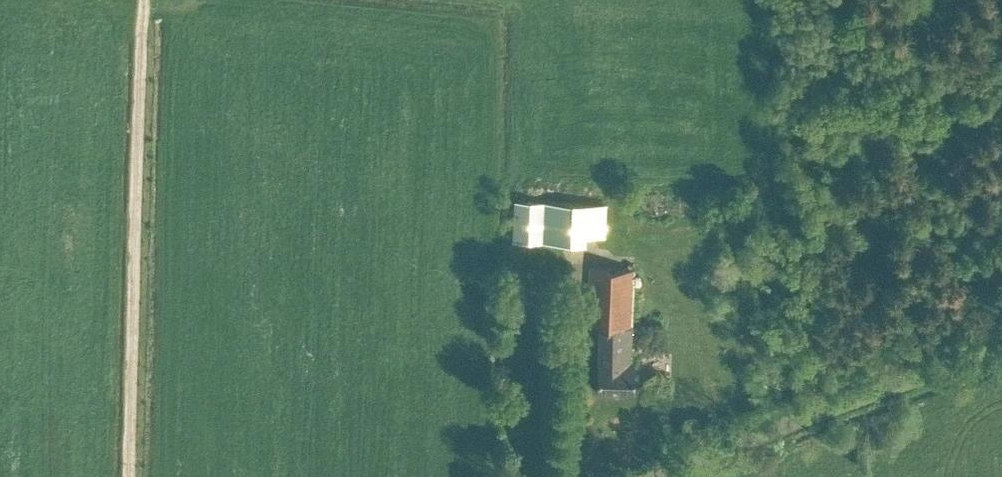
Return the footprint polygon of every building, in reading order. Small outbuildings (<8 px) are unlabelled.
[(607,201),(545,198),(516,197),(514,234),(586,238),(587,230),(607,231),(607,201)] [(634,389),(635,361),(631,361),(635,265),(591,263),(589,321),(601,322),(600,346),(602,346),(601,360),(598,360),(598,388),(634,389)]
